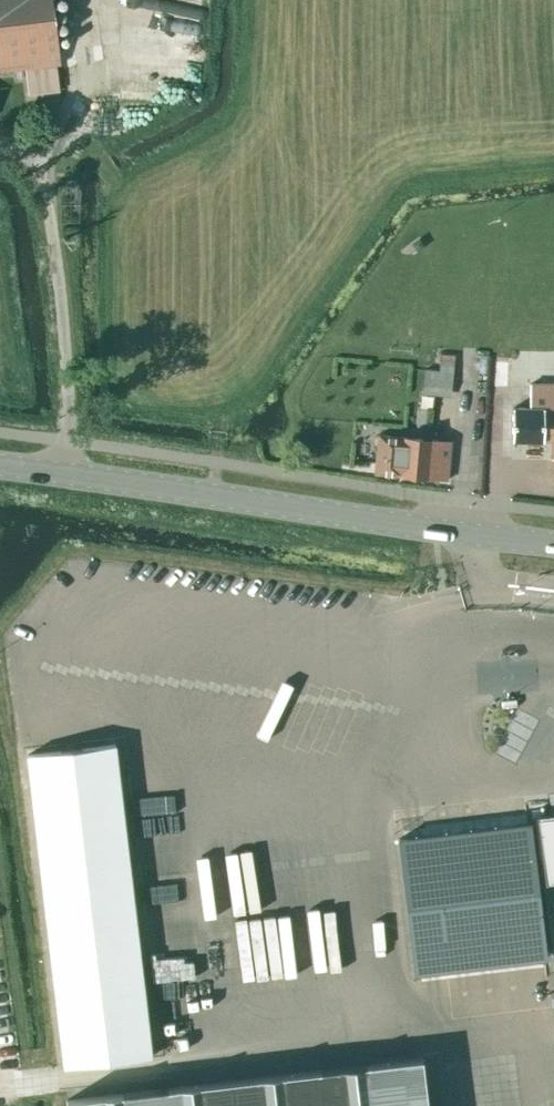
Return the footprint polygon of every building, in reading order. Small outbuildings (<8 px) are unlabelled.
[(24,67),(28,93),(59,90),(56,63),(60,63),(52,0),(0,0),(0,70),(24,67)] [(451,393),(454,361),(440,360),(439,370),(423,368),(421,390),(451,393)] [(495,390),(508,389),(509,365),(494,365),(495,390)] [(531,383),(530,407),(513,406),(512,439),(552,441),(551,458),(553,458),(553,384),(531,383)] [(378,434),(374,473),(447,480),(450,441),(378,434)] [(546,749),(553,754),(553,734),(546,749)] [(24,746),(27,772),(86,767),(84,740),(24,746)] [(537,817),(537,822),(553,964),(553,815),(537,817)] [(529,822),(398,838),(414,973),(545,958),(529,822)] [(342,963),(355,962),(349,906),(281,913),(288,978),(343,972),(342,963)] [(422,1057),(67,1097),(68,1105),(427,1105),(422,1057)]
